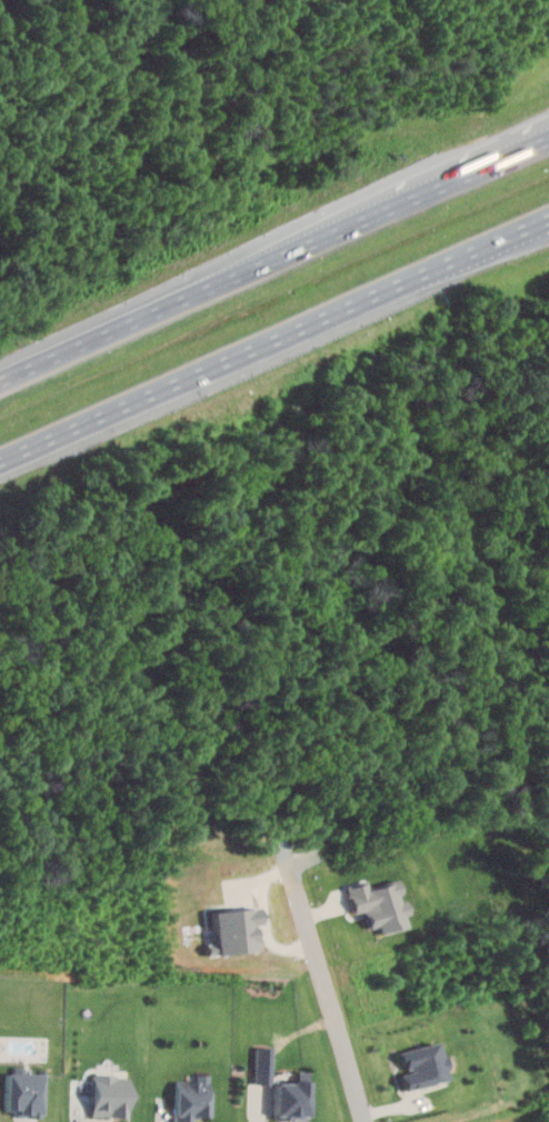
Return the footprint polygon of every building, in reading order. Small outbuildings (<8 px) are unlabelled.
[(354,913),(367,910),(371,928),(380,926),(382,932),(409,927),(406,914),(409,913),(406,899),(403,900),(399,881),(369,887),(368,882),(348,887),(354,913)] [(407,1090),(449,1081),(440,1041),(401,1051),(406,1072),(403,1073),(407,1090)] [(255,1083),(272,1084),(273,1068),(256,1068),(255,1083)] [(44,1073),(8,1072),(8,1110),(21,1110),(21,1116),(43,1117),(44,1073)] [(119,1075),(94,1074),(93,1116),(130,1117),(131,1081),(118,1080),(119,1075)] [(176,1080),(176,1121),(193,1121),(193,1117),(210,1117),(210,1074),(191,1074),(191,1080),(176,1080)] [(311,1083),(277,1082),(275,1120),(310,1121),(311,1083)]
